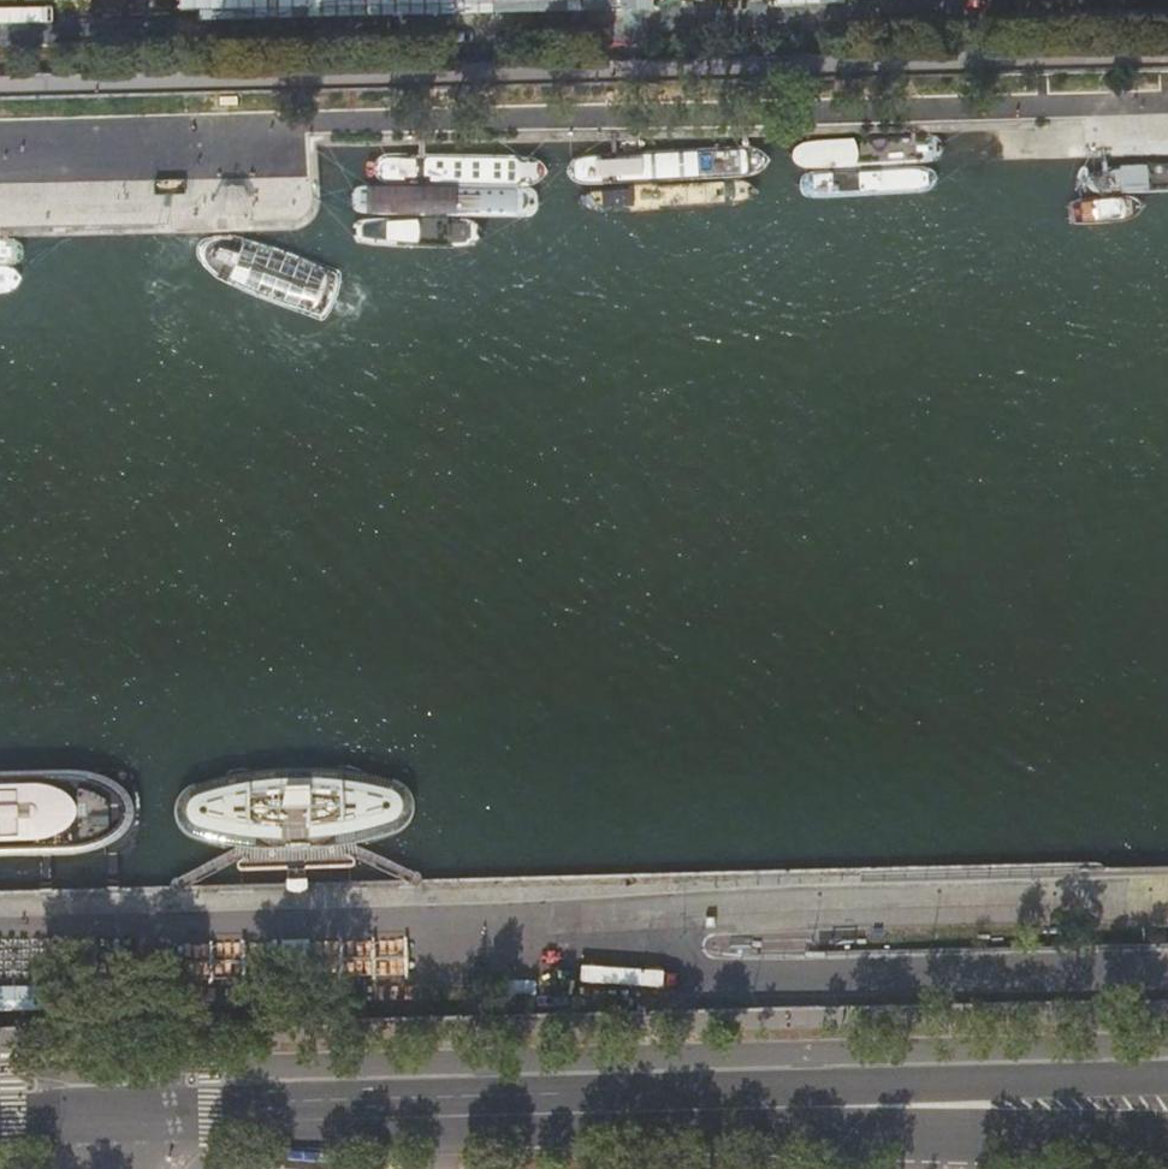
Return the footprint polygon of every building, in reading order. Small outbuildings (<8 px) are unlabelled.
[(46,854),(65,854),(80,852),(95,849),(104,845),(109,843),(114,840),(119,836),(125,830),(132,818),(133,807),(130,794),(121,784),(103,773),(82,768),(0,770),(0,855),(46,854)] [(177,806),(175,818),(176,824),(180,830),(184,836),(193,840),(202,841),(242,845),(250,845),(281,847),(314,847),(330,845),(342,843),(393,836),(400,834),(409,828),(413,822),(415,813),(414,802),(410,795),(402,787),(390,784),(362,782),(329,780),(297,779),(272,781),(207,788),(193,790),(183,796),(177,806)]
